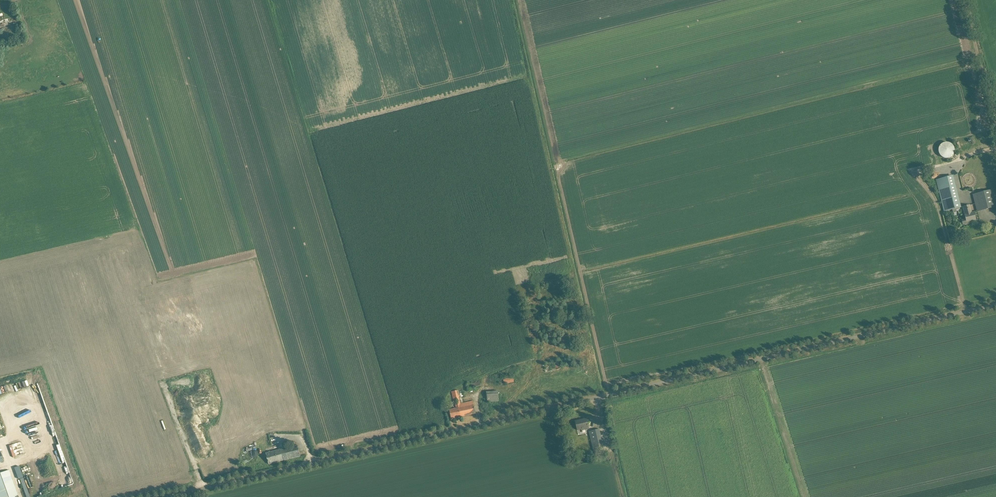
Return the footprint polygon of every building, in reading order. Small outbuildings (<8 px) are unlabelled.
[(938,150),(938,151),(938,152),(939,152),(939,153),(939,154),(940,155),(940,156),(941,156),(941,157),(942,157),(943,158),(944,158),(945,158),(946,158),(947,158),(948,158),(949,158),(950,158),(950,157),(951,157),(952,156),(953,155),(953,154),(954,154),(954,153),(954,152),(954,151),(954,150),(954,149),(954,148),(954,147),(953,146),(952,145),(951,144),(950,143),(949,143),(948,143),(948,142),(947,142),(946,142),(945,142),(944,143),(943,143),(942,143),(942,144),(941,144),(941,145),(940,145),(940,146),(939,146),(939,147),(939,148),(938,149),(938,150)] [(936,180),(944,211),(960,207),(953,176),(936,180)] [(973,195),(977,211),(995,207),(995,198),(994,190),(992,190),(973,195)] [(970,205),(965,206),(963,207),(965,214),(964,214),(966,219),(962,220),(963,225),(971,223),(971,221),(972,221),(976,220),(974,212),(972,213),(970,205)] [(127,248),(134,247),(133,238),(125,239),(127,248)] [(560,369),(558,361),(544,364),(546,372),(560,369)] [(513,376),(495,380),(496,386),(514,382),(513,376)] [(475,383),(467,385),(468,389),(481,386),(480,381),(475,382),(475,383)] [(458,390),(456,391),(451,392),(454,403),(455,403),(456,408),(449,410),(450,414),(451,419),(476,413),(475,409),(473,401),(463,403),(462,397),(460,397),(458,390)] [(486,392),(487,397),(487,402),(499,401),(498,391),(486,392)] [(575,421),(577,430),(584,428),(585,429),(589,428),(588,424),(587,419),(575,421)] [(589,431),(595,456),(605,453),(599,429),(589,431)] [(266,453),(268,459),(269,464),(301,456),(299,451),(298,445),(266,453)] [(231,466),(231,463),(228,463),(228,458),(230,458),(230,456),(215,456),(215,466),(231,466)] [(17,467),(20,477),(21,477),(27,496),(30,496),(21,466),(17,467)] [(9,470),(0,473),(0,496),(19,496),(9,470)]
